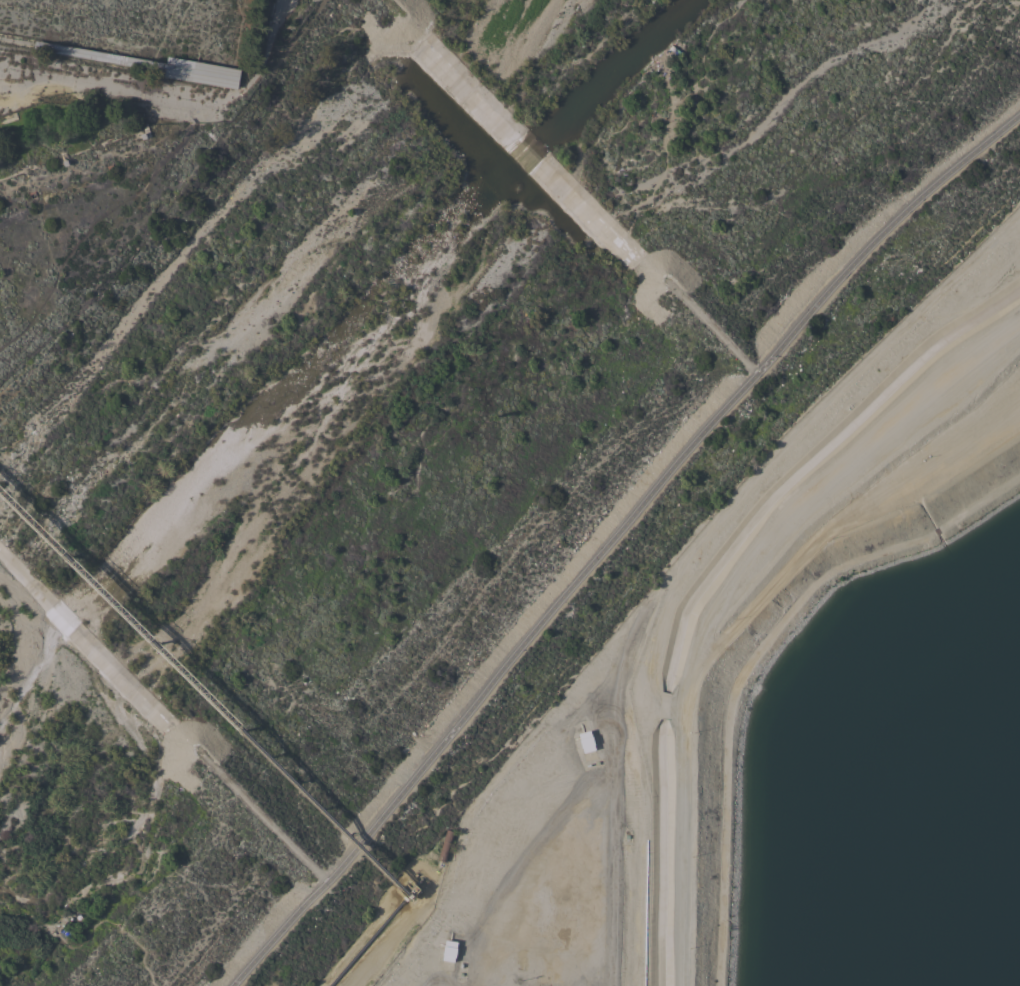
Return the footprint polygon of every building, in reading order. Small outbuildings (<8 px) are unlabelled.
[(163,72),(0,43),(0,34),(165,63),(166,56),(239,69),(236,89),(162,76),(163,72)] [(594,750),(583,753),(577,733),(589,730),(594,750)] [(453,832),(445,861),(437,859),(446,829),(453,832)] [(453,961),(441,960),(444,939),(456,941),(453,961)]
